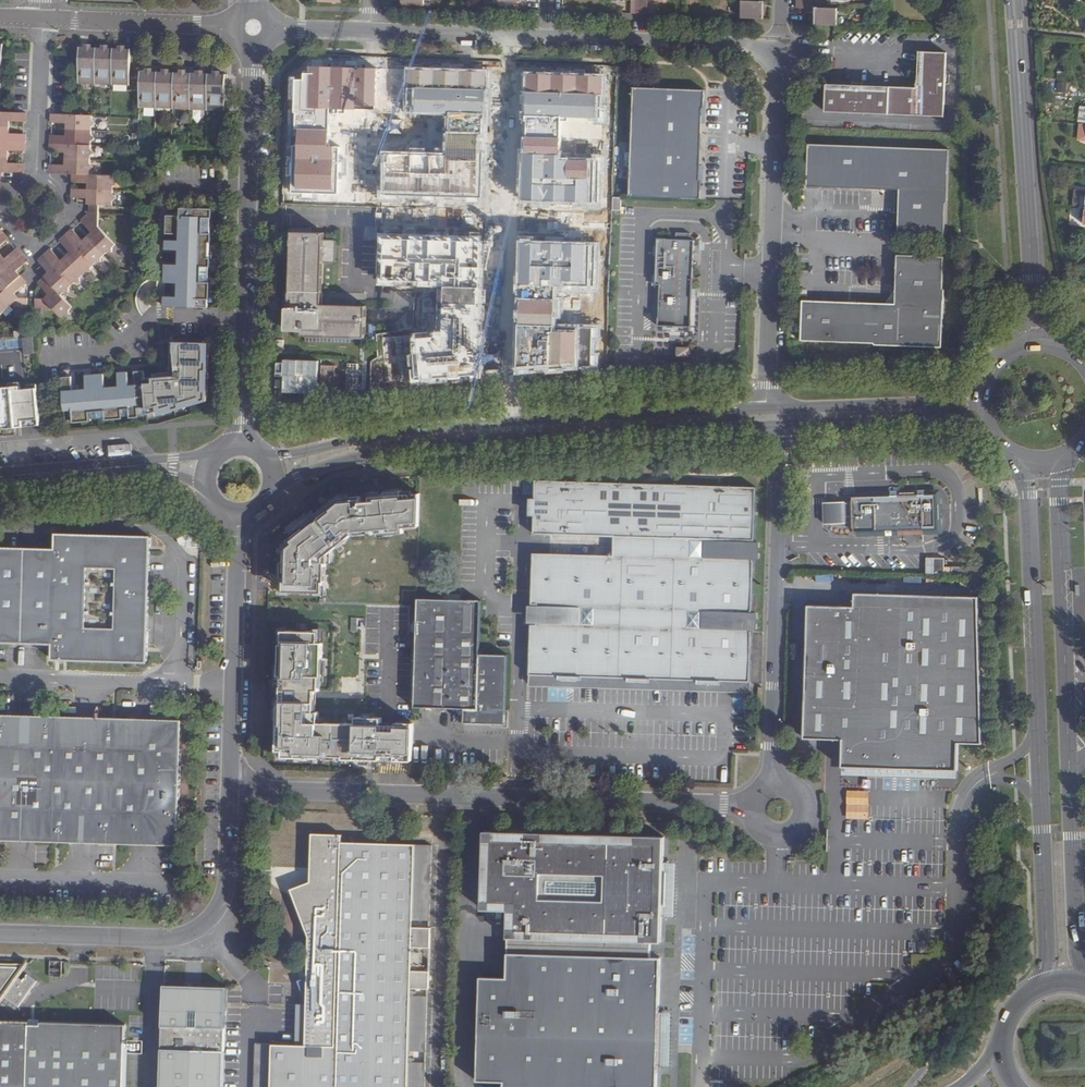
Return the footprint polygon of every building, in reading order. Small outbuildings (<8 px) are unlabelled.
[(511,10),(526,10),(527,0),(498,0),(498,1),(511,1),(511,6),(511,10)] [(640,0),(632,0),(631,13),(639,14),(640,0)] [(647,14),(648,0),(664,1),(664,0),(640,0),(639,14),(647,14)] [(805,0),(797,0),(797,8),(804,8),(805,0)] [(804,8),(813,9),(813,0),(805,0),(804,8)] [(742,18),(763,19),(764,2),(743,1),(742,18)] [(832,25),(837,26),(838,9),(816,8),(815,25),(832,25)] [(97,48),(80,48),(79,85),(96,85),(97,48)] [(114,49),(97,48),(96,85),(113,86),(114,49)] [(131,86),(132,50),(114,49),(113,86),(131,86)] [(826,113),(944,116),(946,53),(917,52),(916,88),(827,85),(826,113)] [(293,80),(292,129),(327,130),(328,108),(374,110),(376,68),(308,67),(308,73),(302,73),(302,80),(293,80)] [(142,108),(157,108),(158,69),(143,68),(141,68),(141,76),(140,108),(142,108)] [(446,113),(483,114),(485,70),(405,68),(404,112),(446,113)] [(175,69),(158,69),(157,108),(174,109),(175,69)] [(192,70),(175,69),(174,109),(190,110),(192,70)] [(209,71),(192,70),(190,110),(207,110),(209,71)] [(226,71),(209,71),(207,110),(225,111),(226,71)] [(560,117),(601,118),(603,74),(523,71),(522,116),(560,117)] [(634,91),(631,196),(702,199),(702,180),(699,180),(701,107),(704,107),(705,93),(634,91)] [(10,127),(10,120),(25,120),(25,113),(3,112),(0,112),(0,127),(10,127)] [(445,153),(380,151),(378,196),(481,199),(482,154),(483,114),(446,113),(445,153)] [(52,121),(67,122),(67,129),(93,130),(92,127),(95,124),(92,120),(92,115),(78,115),(52,114),(52,121)] [(560,117),(522,116),(519,201),(598,203),(599,155),(559,154),(560,117)] [(0,127),(0,142),(25,143),(25,135),(10,134),(10,127),(0,127)] [(67,136),(51,136),(51,143),(92,145),(92,141),(96,138),(92,135),(93,130),(67,129),(67,136)] [(327,147),(327,130),(292,129),(290,193),(337,194),(338,147),(327,147)] [(0,142),(0,156),(10,157),(10,149),(25,150),(25,143),(0,142)] [(92,145),(51,143),(51,151),(67,151),(66,159),(92,160),(92,155),(96,153),(92,150),(92,145)] [(950,153),(812,148),(811,189),(900,192),(899,230),(945,232),(946,203),(949,203),(950,153)] [(0,156),(0,171),(24,172),(24,164),(10,164),(10,157),(0,156)] [(66,166),(50,165),(50,173),(73,174),(92,174),(92,170),(95,167),(92,164),(92,160),(66,159),(66,166)] [(92,174),(73,174),(73,181),(88,182),(88,189),(113,190),(113,186),(116,184),(113,181),(113,175),(92,174)] [(91,189),(73,189),(73,196),(88,197),(87,204),(89,204),(100,205),(113,205),(113,201),(116,198),(113,195),(113,190),(91,189)] [(1074,190),(1073,207),(1079,208),(1081,197),(1084,197),(1084,191),(1074,190)] [(99,212),(100,205),(89,204),(89,212),(99,212)] [(163,296),(163,307),(207,308),(207,299),(209,299),(209,282),(207,282),(208,267),(210,267),(210,257),(208,257),(208,242),(210,242),(211,233),(208,233),(209,217),(211,217),(211,208),(179,208),(179,216),(166,215),(165,233),(178,234),(178,241),(165,240),(165,250),(178,250),(178,265),(164,264),(164,283),(177,283),(177,297),(163,296)] [(86,214),(80,220),(92,232),(86,237),(102,255),(105,252),(110,252),(110,248),(113,244),(99,229),(99,212),(89,212),(86,212),(86,214)] [(70,230),(64,235),(92,264),(95,261),(99,262),(99,257),(102,255),(86,237),(81,242),(70,230)] [(321,232),(289,231),(288,306),(284,306),(283,328),(300,328),(303,332),(363,334),(363,321),(364,303),(331,302),(332,240),(321,240),(321,232)] [(691,328),(693,288),(700,288),(701,264),(693,264),(694,239),(690,239),(690,232),(676,231),(676,239),(667,239),(667,237),(657,237),(657,245),(656,274),(655,284),(660,284),(658,316),(657,326),(664,327),(679,327),(689,327),(689,328),(691,328)] [(485,235),(381,232),(380,285),(442,287),(483,288),(485,235)] [(64,235),(59,240),(70,252),(64,257),(81,275),(84,272),(88,272),(88,268),(92,264),(64,235)] [(600,327),(552,326),(553,292),(597,293),(599,243),(516,240),(512,373),(599,367),(600,327)] [(0,254),(0,272),(21,252),(16,247),(6,256),(2,251),(0,254)] [(48,250),(42,255),(70,284),(73,281),(78,282),(78,277),(81,275),(64,257),(59,262),(48,250)] [(0,272),(0,287),(3,290),(9,284),(19,275),(21,273),(16,268),(22,263),(27,258),(21,252),(0,272)] [(42,255),(36,261),(47,273),(43,277),(59,294),(62,292),(66,292),(67,288),(70,284),(42,255)] [(944,257),(898,256),(896,303),(945,305),(945,289),(942,289),(944,257)] [(0,293),(0,312),(9,304),(26,304),(26,296),(21,296),(15,290),(25,280),(19,275),(9,284),(3,290),(0,293)] [(43,277),(36,283),(39,286),(46,294),(44,297),(34,296),(34,305),(52,305),(61,315),(70,306),(59,294),(43,277)] [(483,377),(483,288),(442,287),(440,331),(411,332),(415,382),(483,377)] [(896,303),(803,300),(801,339),(872,342),(872,345),(927,348),(943,348),(945,305),(896,303)] [(72,377),(62,378),(66,422),(74,421),(74,423),(91,422),(91,419),(106,418),(106,421),(123,419),(123,417),(130,416),(131,418),(140,418),(140,415),(147,415),(158,411),(159,416),(207,401),(208,343),(171,343),(171,372),(152,374),(152,378),(145,379),(144,371),(134,372),(135,385),(129,386),(128,372),(118,373),(119,386),(105,387),(104,374),(85,376),(87,389),(73,390),(72,377)] [(677,343),(676,356),(690,356),(690,343),(677,343)] [(317,394),(318,361),(282,360),(281,393),(317,394)] [(335,389),(336,366),(323,366),(321,397),(334,397),(335,389)] [(22,435),(21,427),(39,426),(36,387),(19,388),(18,383),(0,384),(0,437),(22,435)] [(534,526),(605,529),(639,531),(655,531),(654,552),(621,550),(589,549),(533,547),(530,598),(526,598),(525,618),(530,618),(528,650),(527,670),(537,670),(557,671),(557,674),(561,674),(579,675),(579,672),(626,674),(625,677),(648,678),(648,675),(694,677),(694,680),(717,681),(717,678),(747,679),(749,627),(755,628),(756,609),(750,608),(752,555),(758,555),(759,537),(753,536),(755,500),(756,483),(682,479),(536,473),(534,526)] [(284,591),(323,592),(323,582),(326,582),(327,565),(329,565),(330,554),(354,534),(354,532),(358,531),(358,534),(387,532),(387,535),(405,533),(404,527),(420,526),(421,493),(403,495),(402,490),(386,491),(386,494),(372,495),(372,501),(362,502),(361,496),(341,498),(318,516),(320,518),(312,525),(310,523),(288,540),(290,543),(286,546),(285,561),(283,561),(282,577),(285,577),(284,591)] [(936,495),(853,497),(853,501),(846,502),(846,498),(826,499),(827,525),(854,524),(854,531),(937,529),(936,495)] [(143,661),(148,536),(54,533),(53,550),(0,548),(0,640),(50,642),(49,657),(143,661)] [(927,573),(980,574),(980,566),(944,565),(944,558),(927,557),(927,573)] [(843,767),(959,771),(959,744),(982,744),(979,599),(857,595),(857,609),(809,608),(805,739),(844,740),(843,767)] [(504,709),(506,654),(478,654),(480,600),(417,598),(414,707),(463,708),(463,722),(489,723),(490,724),(492,726),(508,727),(508,714),(508,711),(507,710),(506,709),(504,709)] [(316,625),(280,624),(276,755),(412,759),(413,717),(380,716),(380,711),(355,710),(355,717),(317,716),(318,705),(312,705),(313,683),(317,684),(318,670),(320,670),(321,637),(316,636),(316,625)] [(0,714),(0,838),(174,844),(178,720),(0,714)] [(958,780),(959,771),(843,767),(843,776),(958,780)] [(509,946),(652,951),(652,941),(662,941),(666,836),(486,830),(483,906),(511,907),(509,946)] [(273,1070),(273,1086),(410,1086),(413,989),(430,989),(432,928),(416,928),(418,853),(415,857),(415,847),(341,845),(341,837),(314,836),(312,884),(291,893),(311,939),(309,980),(299,984),(309,1006),(308,1046),(274,1047),(273,1070)] [(509,946),(507,974),(481,973),(477,1077),(505,1079),(505,1086),(657,1086),(662,952),(652,951),(509,946)] [(3,993),(19,1005),(38,980),(28,972),(23,979),(18,976),(27,965),(24,962),(0,961),(0,997),(3,993)] [(63,961),(51,961),(51,977),(62,977),(63,961)] [(226,983),(164,981),(161,1086),(224,1086),(226,983)] [(127,1024),(0,1020),(0,1086),(125,1086),(127,1024)]
